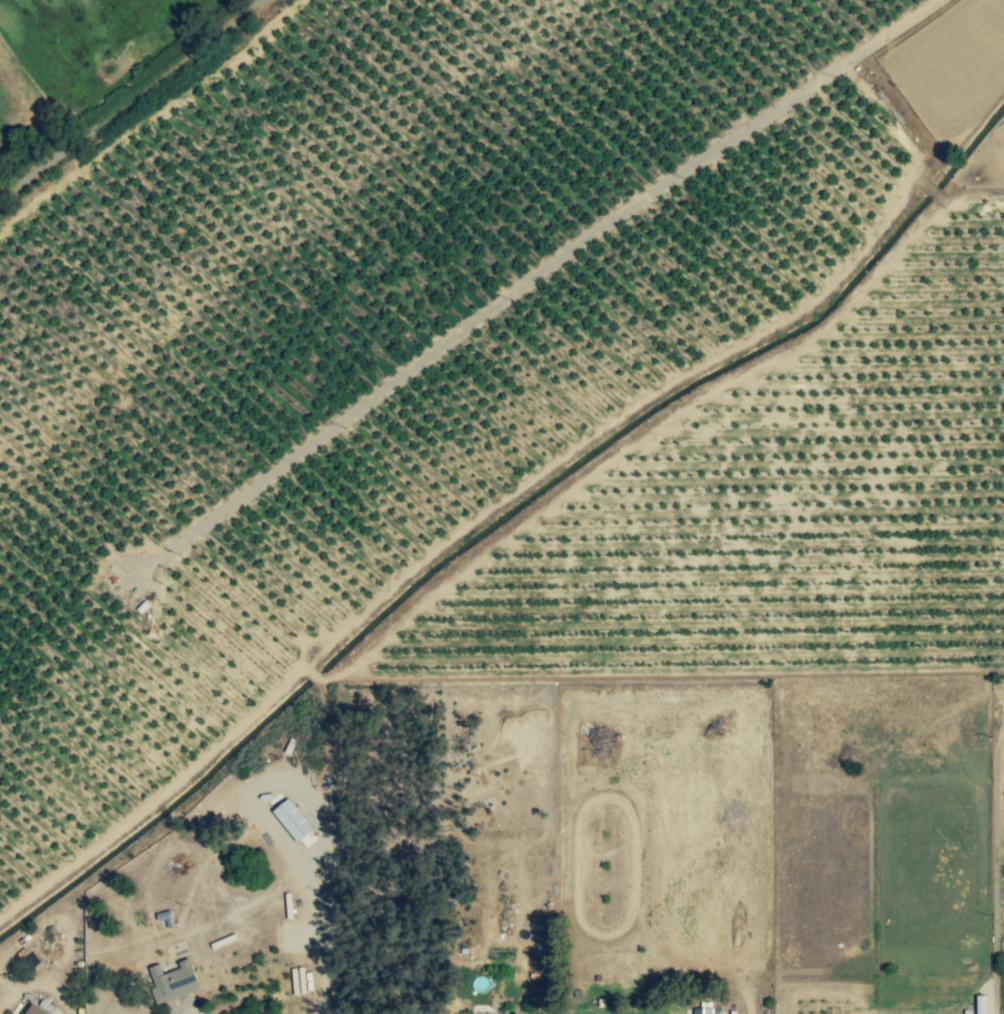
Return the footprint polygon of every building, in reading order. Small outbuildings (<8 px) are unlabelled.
[(293,843),(310,832),(288,799),(271,810),(293,843)] [(198,991),(187,959),(176,963),(178,969),(161,974),(158,965),(144,969),(155,1005),(198,991)] [(29,1004),(23,1013),(46,1013),(29,1004)]
